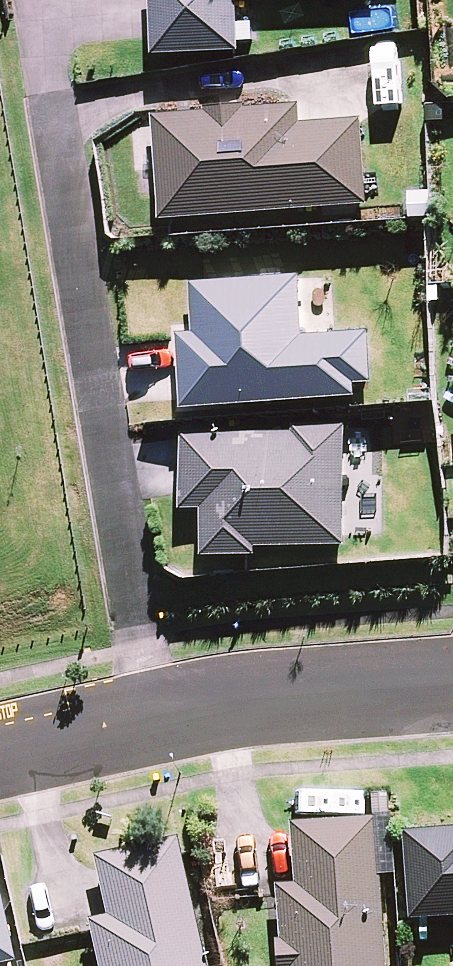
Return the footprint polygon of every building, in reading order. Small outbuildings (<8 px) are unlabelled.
[(158,54),(243,51),(241,0),(156,0),(158,54)] [(156,115),(164,219),(371,203),(364,118),(304,122),(302,104),(248,108),(247,103),(208,106),(208,111),(156,115)] [(182,332),(187,407),(360,395),(359,383),(375,382),(372,330),(306,335),(301,274),(194,281),(197,331),(182,332)] [(259,546),(349,544),(347,423),(292,424),(293,431),(183,433),(184,507),(205,507),(206,554),(259,554),(259,546)] [(381,880),(378,881),(373,820),(292,826),(297,886),(277,887),(281,942),(276,942),(277,965),(387,965),(381,880)] [(403,834),(410,922),(452,919),(452,830),(403,834)] [(178,839),(95,858),(109,919),(90,923),(99,965),(207,965),(181,854),(178,839)] [(17,964),(0,890),(0,965),(11,965),(17,964)]
